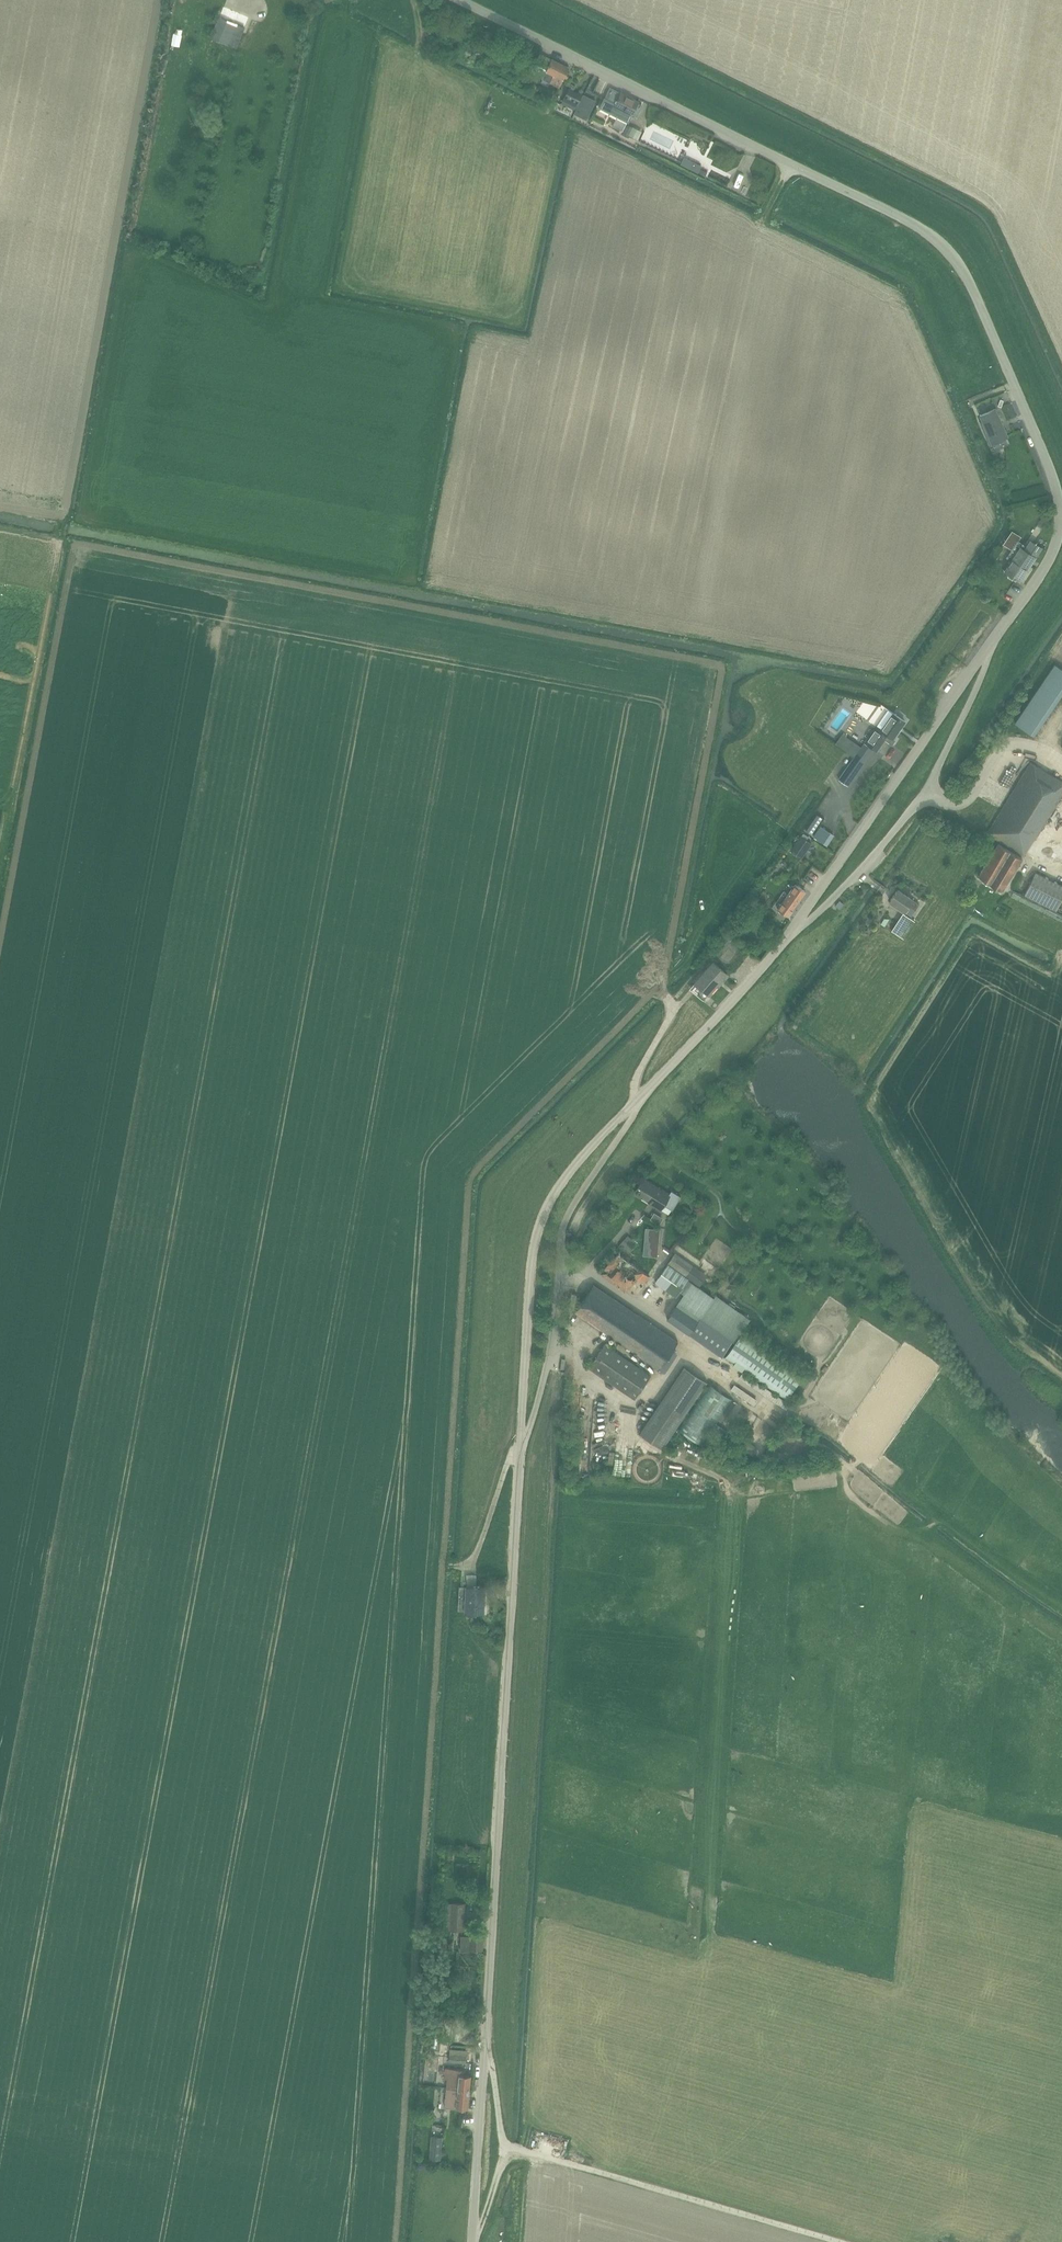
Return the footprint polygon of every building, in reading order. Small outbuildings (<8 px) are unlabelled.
[(178,13),(189,15),(192,0),(180,0),(178,13)] [(235,23),(248,26),(253,0),(239,0),(235,23)] [(214,30),(211,39),(236,50),(244,33),(218,22),(214,30)] [(462,48),(458,55),(464,59),(468,51),(462,48)] [(513,57),(510,64),(518,69),(522,61),(513,57)] [(559,89),(563,81),(566,76),(568,77),(570,72),(568,71),(570,68),(552,59),(547,70),(535,64),(530,73),(543,79),(541,83),(547,86),(548,83),(559,89)] [(561,103),(575,111),(583,95),(569,88),(561,103)] [(605,98),(600,108),(627,121),(628,122),(632,114),(636,116),(637,115),(641,107),(637,105),(639,101),(621,92),(616,103),(605,98)] [(575,112),(574,114),(587,120),(596,101),(584,95),(583,95),(575,112)] [(626,123),(622,133),(628,136),(629,135),(638,140),(642,131),(634,127),(633,126),(626,123)] [(683,158),(681,164),(698,172),(700,168),(701,165),(684,157),(683,158)] [(979,415),(990,439),(991,443),(1008,436),(996,408),(995,408),(993,403),(984,407),(986,412),(979,415)] [(1008,537),(1004,545),(1011,550),(1016,542),(1008,537)] [(1020,582),(1020,581),(1042,547),(1029,539),(1023,549),(1019,547),(1004,571),(1020,582)] [(1033,735),(1061,692),(1061,669),(1055,664),(1015,723),(1033,735)] [(842,780),(849,785),(865,762),(864,761),(867,756),(866,755),(872,747),(874,749),(878,751),(886,740),(893,745),(896,740),(894,738),(906,722),(893,712),(892,713),(881,728),(877,725),(865,743),(867,744),(842,780)] [(1024,856),(1061,794),(1061,781),(1031,762),(987,834),(1024,856)] [(802,858),(812,843),(801,836),(791,850),(802,858)] [(998,843),(978,876),(1003,891),(1023,858),(998,843)] [(1056,910),(1061,898),(1061,885),(1036,872),(1025,895),(1056,910)] [(777,908),(788,916),(806,891),(795,883),(777,908)] [(890,901),(906,912),(911,916),(920,904),(914,900),(914,899),(899,889),(890,901)] [(839,900),(835,905),(839,909),(844,903),(839,900)] [(896,922),(891,930),(902,937),(903,938),(908,930),(915,920),(903,912),(896,922)] [(738,925),(736,928),(737,929),(741,933),(743,931),(744,930),(745,929),(746,928),(748,926),(746,924),(743,921),(741,922),(738,925)] [(730,935),(720,946),(725,951),(735,939),(730,935)] [(713,961),(694,982),(709,996),(728,974),(713,961)] [(649,1203),(661,1211),(665,1206),(673,1211),(682,1196),(672,1190),(670,1193),(663,1189),(662,1190),(643,1178),(634,1192),(650,1202),(649,1203)] [(660,1230),(646,1228),(643,1256),(658,1257),(660,1230)] [(630,1237),(622,1245),(629,1252),(637,1243),(633,1240),(630,1237)] [(601,1272),(626,1292),(638,1278),(645,1284),(650,1277),(619,1253),(601,1272)] [(668,1264),(655,1282),(676,1298),(681,1292),(684,1294),(684,1295),(667,1319),(722,1356),(733,1341),(735,1343),(724,1358),(787,1400),(805,1373),(742,1331),(750,1319),(716,1295),(714,1297),(699,1287),(707,1275),(699,1269),(693,1265),(676,1253),(668,1264)] [(576,1312),(660,1369),(666,1373),(679,1353),(673,1349),(679,1341),(595,1284),(576,1312)] [(590,1368),(636,1399),(651,1376),(605,1345),(590,1368)] [(663,1447),(707,1382),(685,1366),(640,1432),(663,1447)] [(703,1446),(707,1439),(720,1447),(723,1442),(724,1440),(741,1448),(744,1440),(718,1424),(734,1400),(709,1383),(678,1428),(703,1446)] [(465,1612),(473,1612),(484,1613),(486,1586),(466,1585),(465,1612)] [(443,1929),(451,1930),(450,1931),(464,1931),(465,1904),(452,1903),(445,1903),(443,1929)] [(471,1950),(483,1950),(484,1935),(471,1934),(471,1936),(461,1936),(460,1951),(471,1952),(471,1950)] [(439,1938),(439,1948),(447,1948),(447,1938),(439,1938)] [(467,2056),(451,2055),(450,2054),(449,2058),(449,2062),(466,2063),(467,2056)] [(445,2067),(445,2078),(447,2079),(446,2088),(452,2088),(451,2089),(450,2107),(455,2107),(469,2108),(470,2091),(471,2076),(465,2075),(465,2069),(458,2068),(445,2067)] [(430,2158),(441,2159),(442,2135),(432,2134),(430,2158)]
